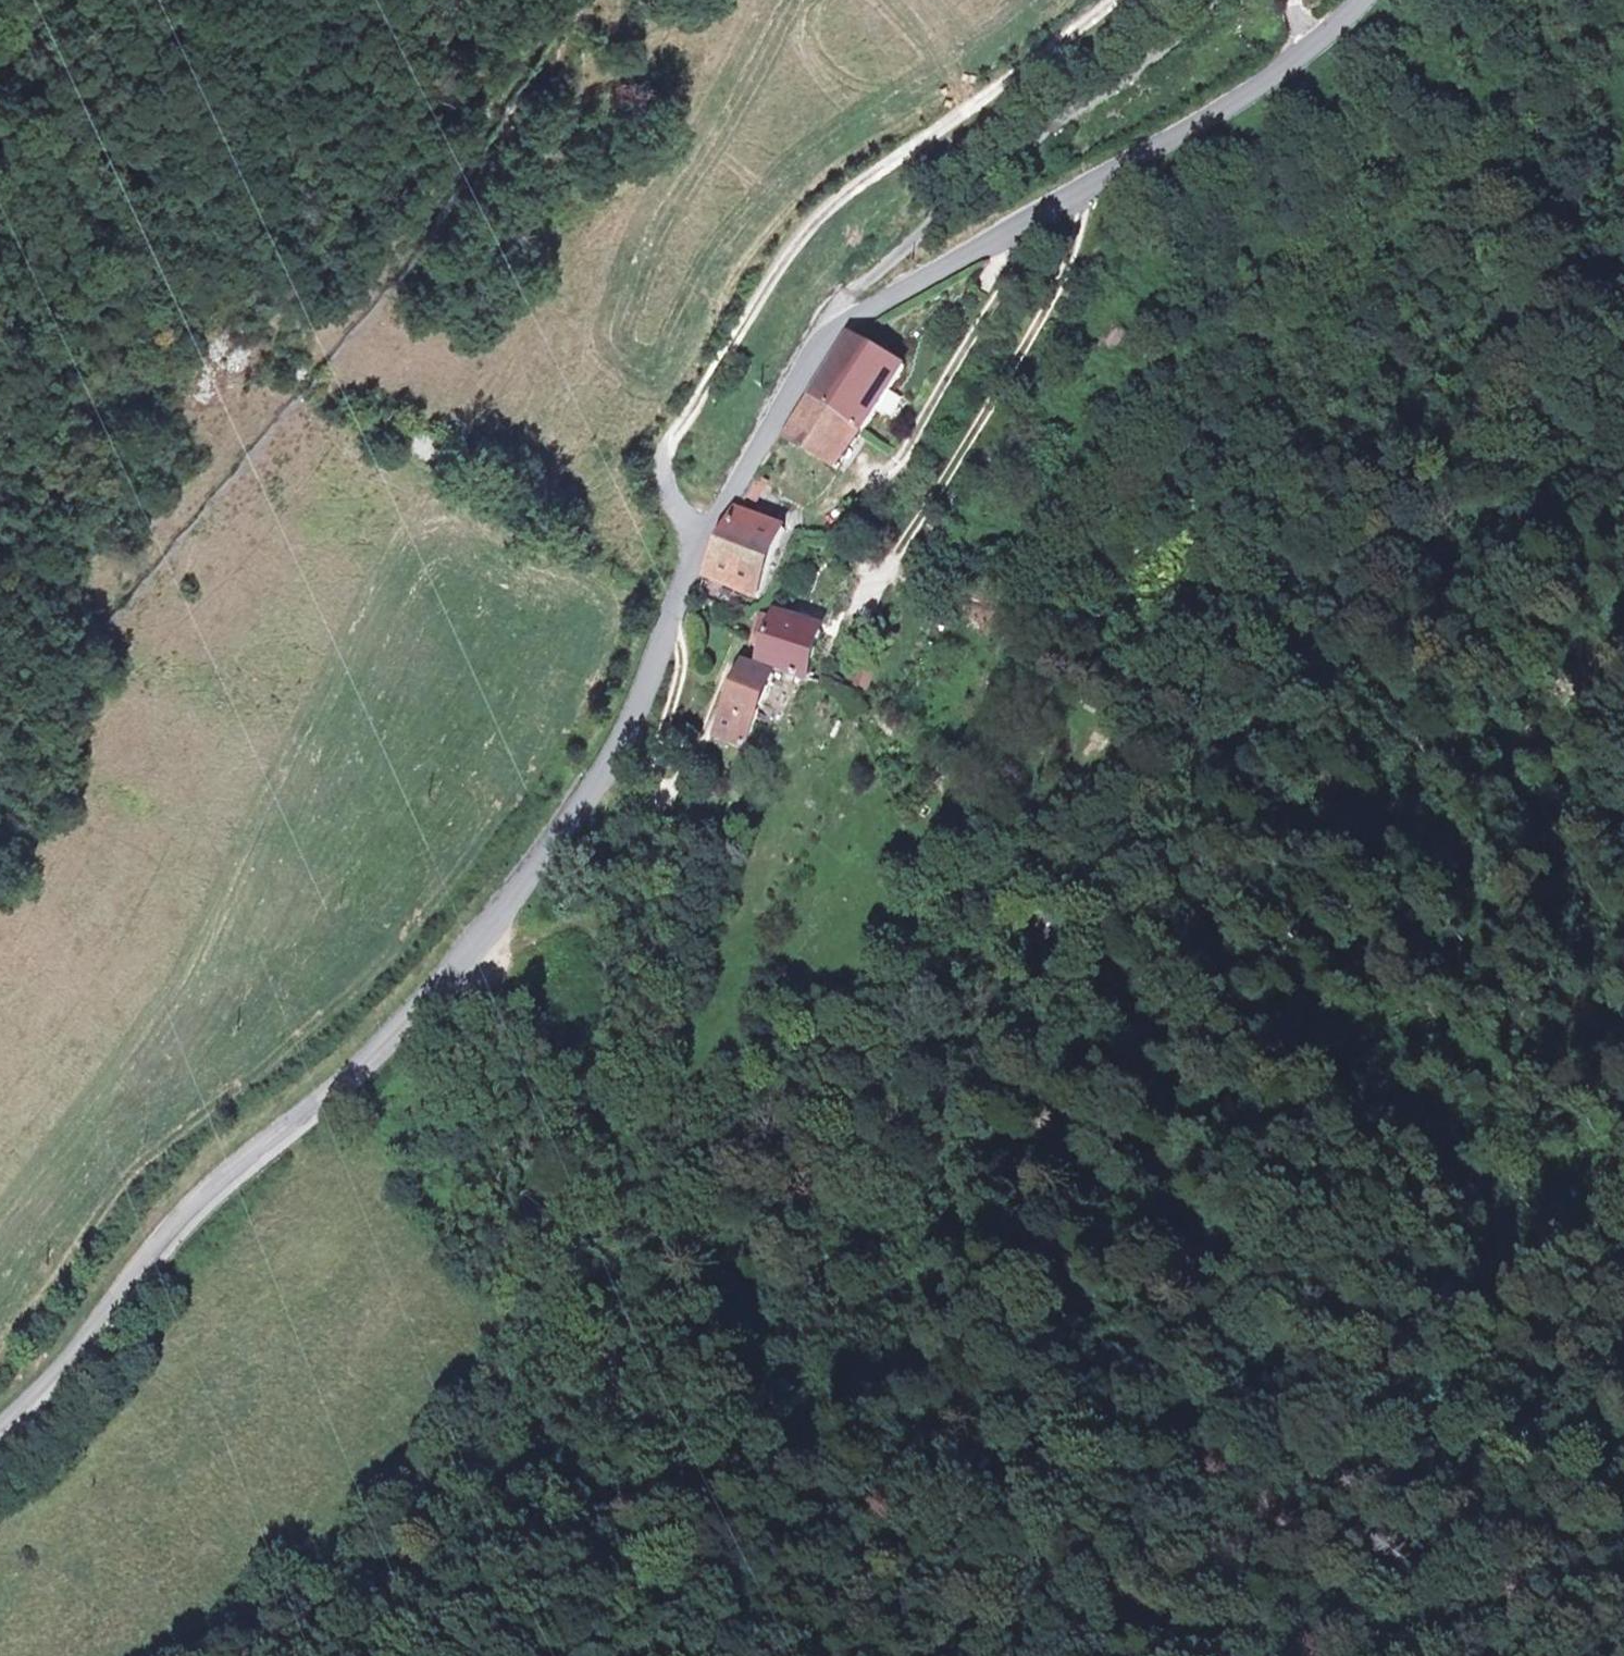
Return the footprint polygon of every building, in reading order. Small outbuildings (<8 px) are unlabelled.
[(832,378),(820,401),(878,436),(918,367),(866,338),(832,378)] [(820,401),(798,443),(856,473),(878,436),(820,401)] [(715,564),(711,575),(762,601),(794,539),(743,512),(715,564)] [(770,657),(816,678),(836,636),(790,615),(786,621),(774,616),(763,641),(768,644),(774,647),(770,657)] [(731,708),(762,724),(779,683),(747,668),(731,708)] [(720,732),(726,735),(751,747),(761,726),(762,724),(731,708),(720,732)]
